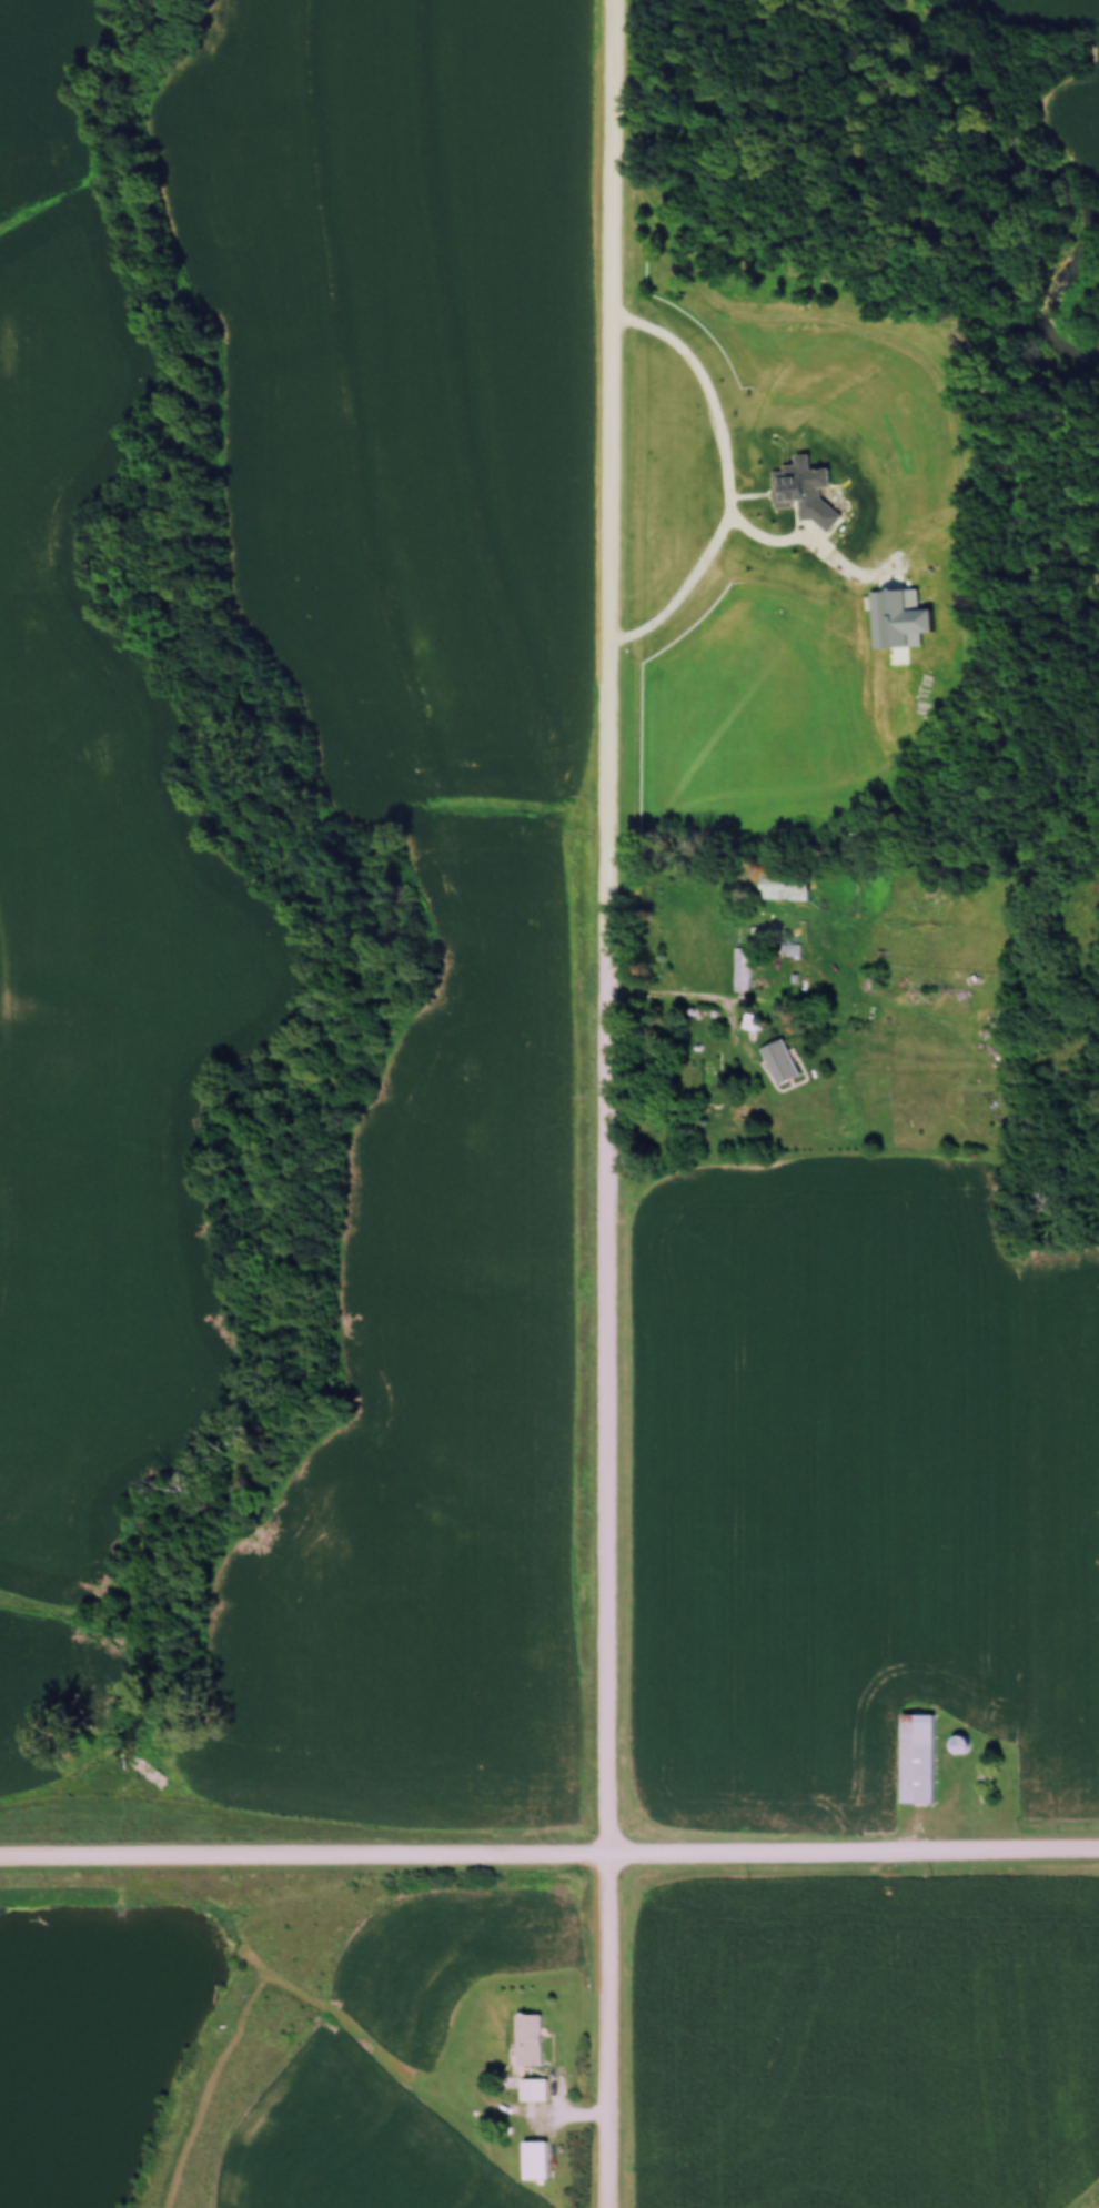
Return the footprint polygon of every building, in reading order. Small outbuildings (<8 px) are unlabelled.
[(809,899),(809,878),(761,878),(761,899),(809,899)] [(798,956),(798,944),(783,944),(784,956),(798,956)] [(734,947),(734,991),(750,991),(750,947),(734,947)] [(900,1805),(933,1805),(933,1715),(900,1715),(900,1805)] [(961,1737),(949,1742),(954,1755),(966,1750),(961,1737)] [(541,2014),(516,2014),(516,2065),(541,2065),(541,2014)] [(522,2141),(522,2181),(547,2181),(547,2141),(522,2141)]
